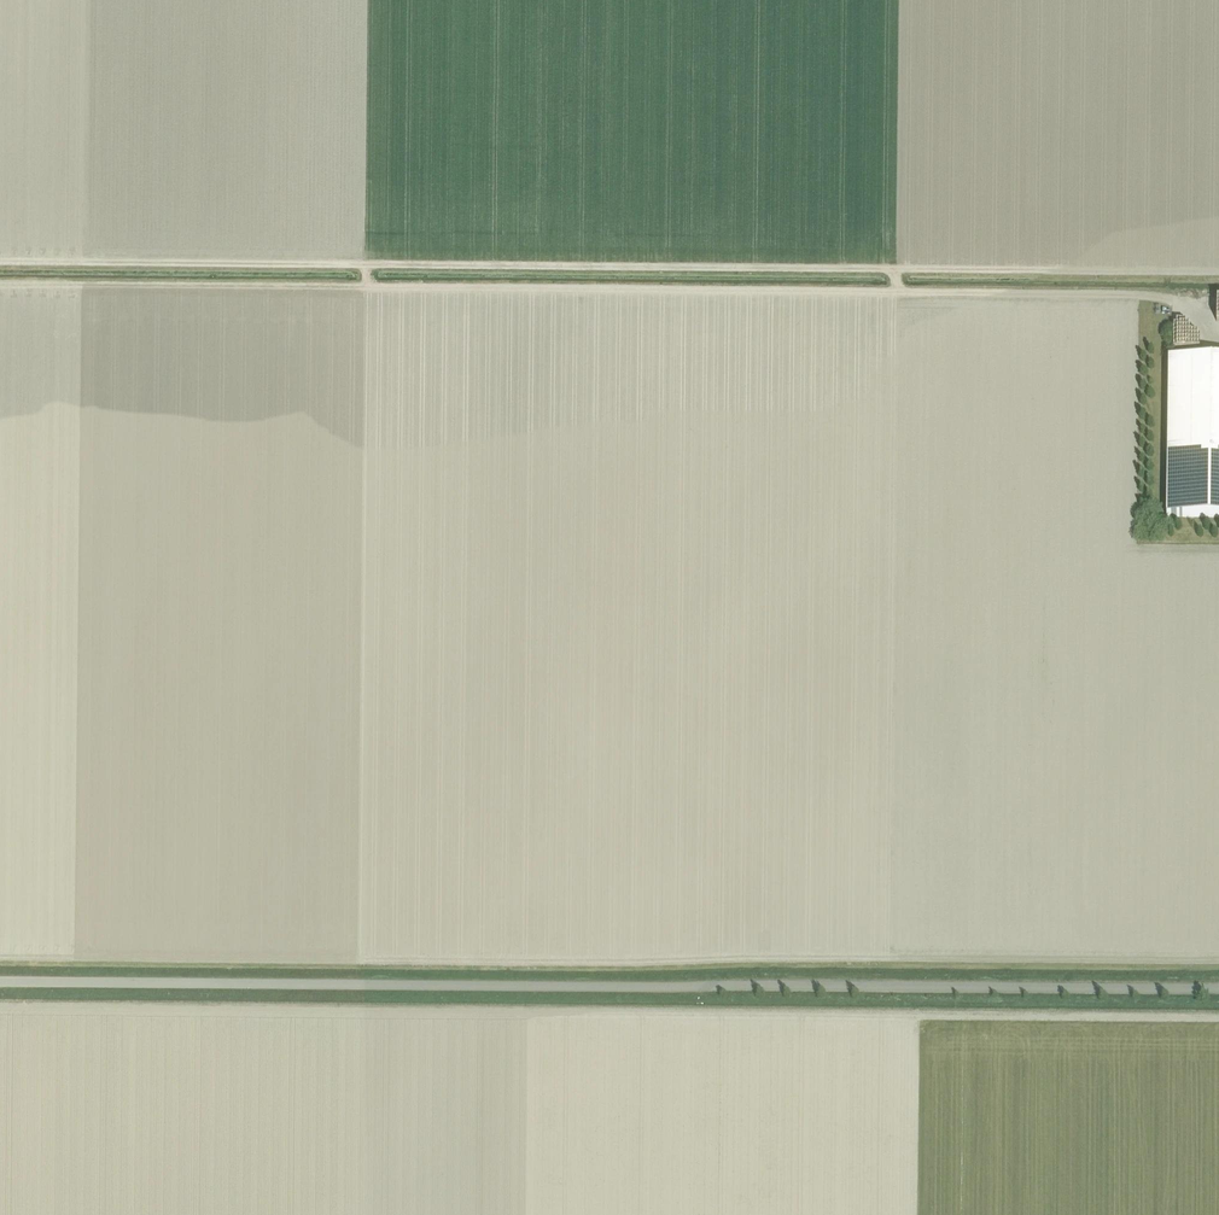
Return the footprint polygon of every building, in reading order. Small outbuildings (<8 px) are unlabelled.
[(1168,359),(1166,516),(1218,517),(1218,360),(1168,359)]
